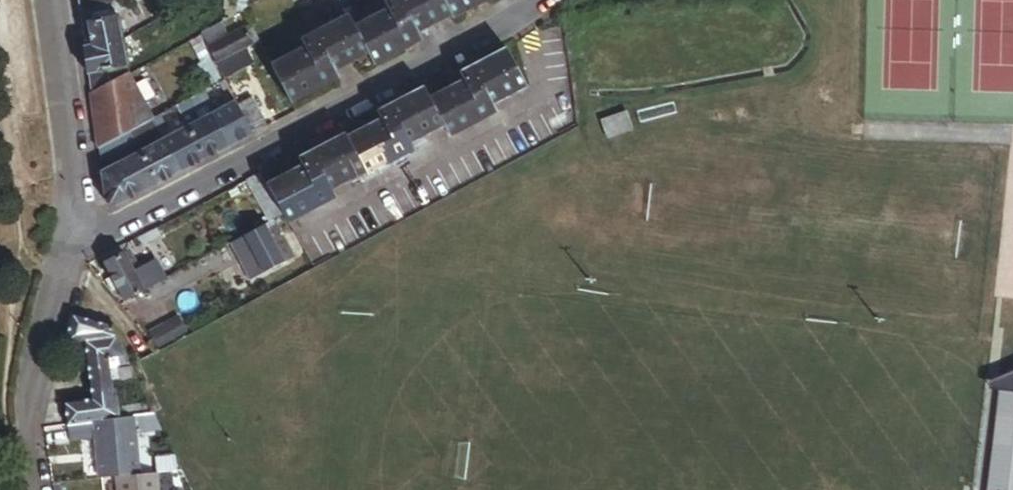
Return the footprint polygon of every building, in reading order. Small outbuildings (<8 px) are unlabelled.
[(120,5),(119,0),(97,0),(79,5),(81,22),(120,5)] [(334,76),(366,59),(372,70),(418,47),(414,39),(448,21),(449,25),(497,0),(388,0),(379,5),(384,14),(351,32),(345,21),(299,45),(303,52),(270,69),(290,108),(338,84),(334,76)] [(239,5),(225,4),(224,29),(238,20),(239,5)] [(93,54),(124,49),(121,25),(90,29),(91,36),(93,54)] [(247,53),(260,49),(252,33),(222,42),(218,32),(208,38),(219,72),(250,63),(247,53)] [(91,100),(129,81),(124,49),(93,54),(85,54),(88,76),(91,100)] [(338,209),(333,200),(366,183),(369,188),(418,162),(414,154),(446,137),(453,150),(502,123),(498,116),(532,98),(510,58),(462,84),(465,90),(432,108),(426,98),(379,124),(382,130),(347,148),(345,145),(298,170),(302,176),(266,195),(282,224),(288,236),(338,209)] [(203,75),(213,94),(224,88),(214,69),(203,75)] [(154,125),(155,125),(132,82),(129,83),(129,81),(91,100),(94,120),(98,154),(129,139),(154,125)] [(201,100),(207,112),(230,100),(224,88),(213,94),(201,100)] [(183,125),(207,112),(201,100),(177,113),(183,125)] [(251,137),(262,131),(248,105),(237,111),(251,137)] [(252,140),(251,137),(237,111),(235,108),(211,120),(229,153),(252,140)] [(154,125),(160,137),(183,125),(177,113),(155,125),(154,125)] [(600,126),(607,144),(633,134),(626,116),(600,126)] [(204,166),(229,153),(211,120),(187,133),(204,166)] [(129,139),(135,150),(160,137),(154,125),(129,139)] [(182,178),(204,166),(187,133),(164,145),(182,178)] [(100,168),(135,150),(129,139),(98,154),(100,168)] [(157,191),(182,178),(164,145),(140,158),(157,191)] [(116,213),(157,191),(140,158),(102,178),(104,193),(106,213),(116,213)] [(273,229),(282,224),(266,195),(259,182),(249,188),(258,203),(254,205),(268,231),(273,229)] [(254,205),(258,203),(249,188),(248,186),(244,188),(254,205)] [(265,281),(293,266),(273,229),(268,231),(245,244),(255,263),(265,281)] [(157,235),(134,247),(138,254),(161,242),(157,235)] [(225,254),(236,273),(255,263),(245,244),(225,254)] [(156,269),(140,277),(127,251),(101,264),(106,274),(110,283),(117,296),(123,309),(165,288),(156,269)] [(245,292),(265,281),(255,263),(236,273),(239,280),(245,292)] [(117,296),(110,283),(106,285),(112,298),(117,296)] [(130,411),(117,413),(114,395),(110,394),(107,376),(116,374),(130,371),(112,334),(73,322),(69,334),(64,352),(84,355),(87,376),(92,406),(63,410),(66,432),(92,428),(126,424),(154,420),(136,382),(120,386),(130,411)] [(165,331),(173,347),(186,340),(178,324),(165,331)] [(151,338),(159,354),(173,347),(165,331),(151,338)] [(120,386),(136,382),(130,371),(116,374),(120,386)] [(990,389),(989,395),(998,396),(999,391),(1002,392),(1012,393),(1012,379),(990,389)] [(1002,392),(989,489),(1012,489),(1012,393),(1002,392)] [(113,484),(133,482),(126,424),(92,428),(95,454),(98,486),(113,484)] [(153,480),(133,482),(113,484),(114,489),(154,489),(153,480)]
